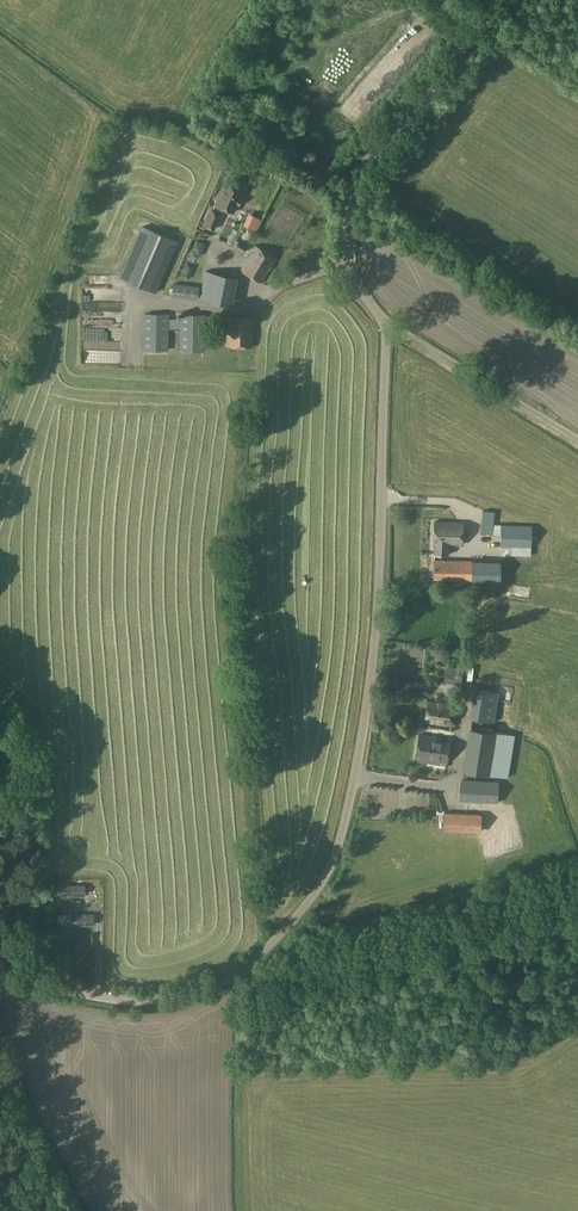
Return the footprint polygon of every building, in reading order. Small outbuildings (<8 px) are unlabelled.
[(330,1),(344,13),(348,8),(338,0),(331,0),(330,1)] [(236,206),(241,197),(244,190),(226,182),(215,204),(233,213),(236,206)] [(221,214),(212,210),(205,227),(214,231),(221,214)] [(248,213),(243,225),(255,231),(261,219),(248,213)] [(120,278),(156,293),(179,242),(143,226),(120,278)] [(206,244),(197,240),(191,252),(200,256),(206,244)] [(247,247),(241,243),(235,251),(242,255),(247,247)] [(242,270),(262,283),(276,260),(256,247),(242,270)] [(186,263),(181,275),(190,279),(195,267),(186,263)] [(202,292),(211,294),(210,300),(228,304),(234,276),(206,270),(202,292)] [(171,297),(198,300),(199,287),(172,284),(171,297)] [(82,297),(122,299),(122,287),(107,287),(107,289),(83,288),(82,297)] [(168,329),(168,319),(168,315),(143,314),(143,351),(168,351),(168,329)] [(181,319),(180,329),(180,352),(205,352),(205,315),(181,315),(181,319)] [(254,316),(226,316),(226,347),(253,347),(254,316)] [(168,319),(168,329),(180,329),(181,319),(168,319)] [(122,331),(122,324),(85,325),(86,338),(96,337),(96,332),(122,331)] [(97,348),(93,357),(108,363),(111,353),(97,348)] [(483,511),(481,528),(493,530),(493,526),(495,513),(483,511)] [(434,523),(434,544),(434,554),(448,554),(449,544),(462,545),(462,523),(434,523)] [(501,526),(501,535),(500,547),(531,548),(532,527),(501,526)] [(472,579),(472,560),(434,559),(434,578),(472,579)] [(472,560),(472,579),(500,580),(500,561),(472,560)] [(445,683),(460,686),(461,686),(464,664),(448,662),(445,683)] [(470,718),(493,722),(498,693),(474,689),(470,718)] [(427,701),(424,722),(451,726),(454,706),(427,701)] [(470,727),(463,770),(499,776),(505,777),(508,777),(515,735),(512,734),(493,731),(470,727)] [(439,765),(439,761),(447,762),(450,740),(419,736),(416,757),(418,758),(418,762),(439,765)] [(498,799),(499,783),(461,782),(459,802),(490,803),(489,806),(498,806),(498,799)] [(443,812),(443,815),(443,820),(442,831),(480,834),(482,815),(443,812)] [(84,887),(62,887),(62,896),(84,896),(84,887)] [(94,916),(70,916),(70,925),(94,925),(94,916)]
